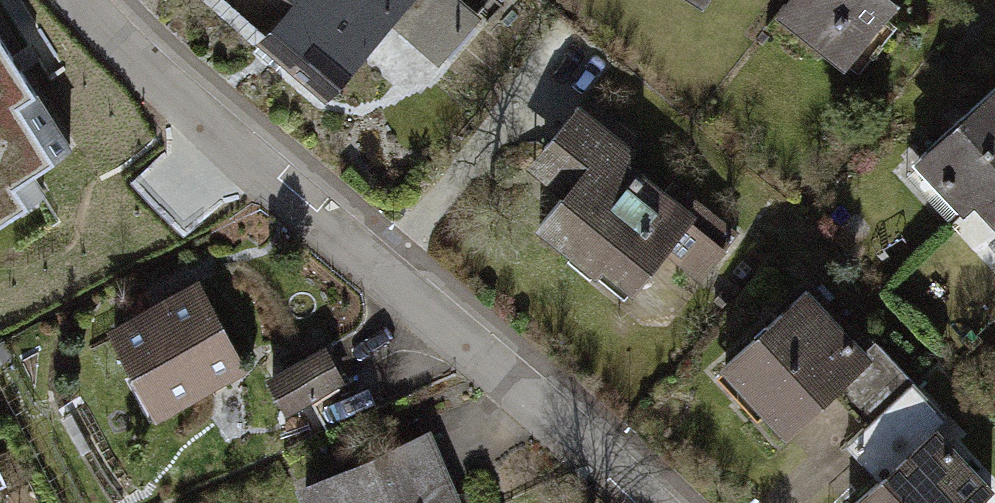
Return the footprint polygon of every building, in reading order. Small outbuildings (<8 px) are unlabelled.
[(451,0),(249,0),(281,27),(251,62),(328,128),(369,80),(421,124),(495,38),(451,0)] [(761,33),(838,89),(909,0),(788,0),(761,33)] [(0,38),(0,225),(43,198),(33,181),(74,155),(0,38)] [(994,193),(994,98),(913,185),(961,229),(994,193)] [(698,208),(584,125),(517,216),(632,299),(698,208)] [(961,229),(994,259),(994,193),(961,229)] [(243,364),(199,275),(103,323),(147,412),(243,364)] [(798,296),(710,382),(774,447),(862,361),(798,296)] [(324,349),(265,382),(285,417),(345,385),(324,349)] [(868,502),(983,502),(984,502),(928,443),(868,502)] [(424,444),(292,495),(295,502),(447,502),(424,444)]
